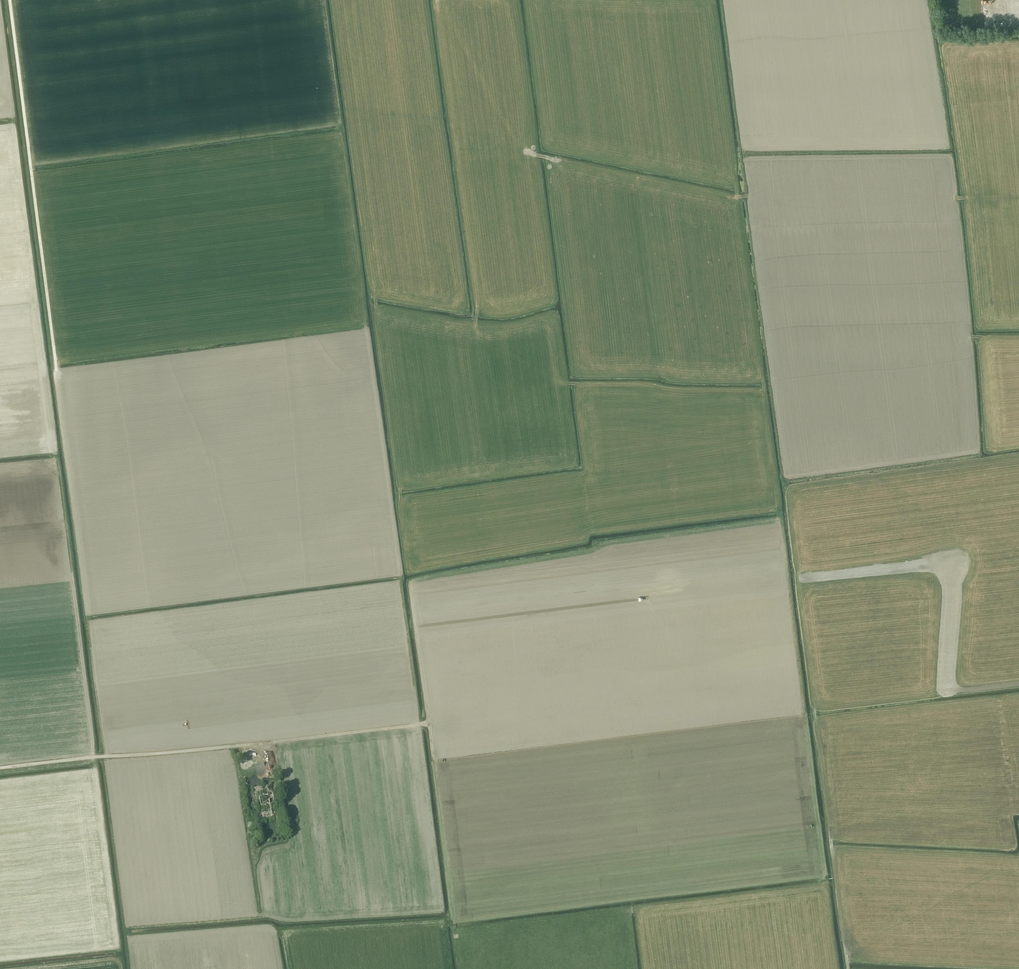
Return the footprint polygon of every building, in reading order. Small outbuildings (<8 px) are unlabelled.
[(272,785),(253,788),(259,821),(277,818),(276,809),(278,809),(278,805),(275,805),(272,785)]
